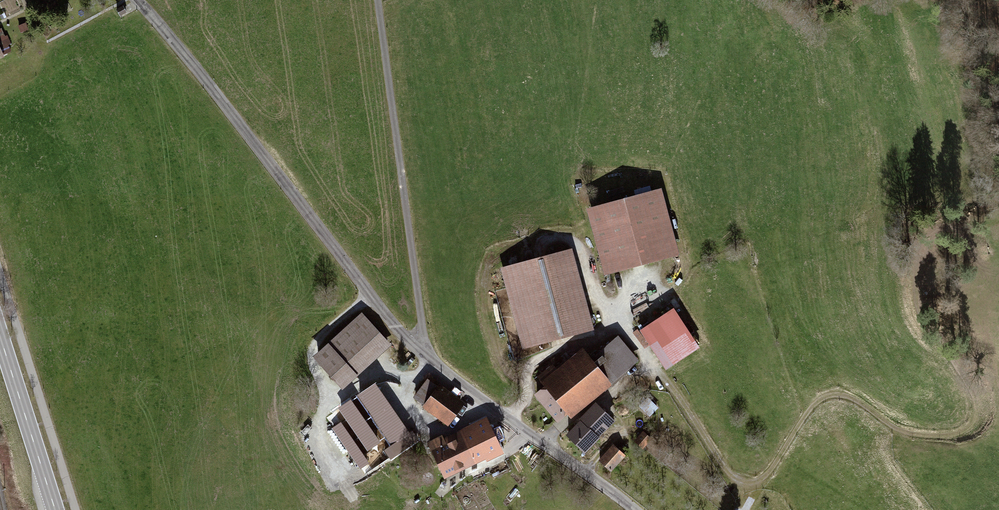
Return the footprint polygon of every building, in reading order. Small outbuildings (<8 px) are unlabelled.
[(124,9),(118,12),(122,19),(128,16),(124,9)] [(13,56),(10,49),(13,47),(8,38),(5,39),(2,32),(0,33),(0,62),(13,56)] [(592,228),(604,273),(678,253),(661,187),(630,195),(593,205),(587,206),(592,228)] [(500,267),(523,349),(594,330),(571,248),(533,258),(500,267)] [(667,369),(700,347),(674,307),(640,330),(666,369),(667,369)] [(364,315),(315,359),(344,391),(393,347),(364,315)] [(565,412),(569,416),(638,359),(619,337),(592,360),(584,350),(559,372),(554,366),(537,379),(545,389),(535,397),(556,420),(565,412)] [(424,409),(448,427),(466,404),(442,385),(440,388),(430,380),(415,399),(425,407),(424,409)] [(408,429),(392,394),(362,408),(370,426),(348,436),(358,456),(388,442),(392,449),(388,451),(393,460),(426,445),(417,425),(408,429)] [(643,411),(651,418),(660,409),(651,401),(643,411)] [(566,436),(585,454),(615,423),(597,405),(566,436)] [(507,456),(489,419),(445,441),(444,438),(430,445),(448,482),(478,467),(479,470),(507,456)] [(644,433),(636,443),(645,451),(654,440),(644,433)] [(599,463),(611,474),(626,458),(614,447),(599,463)]
